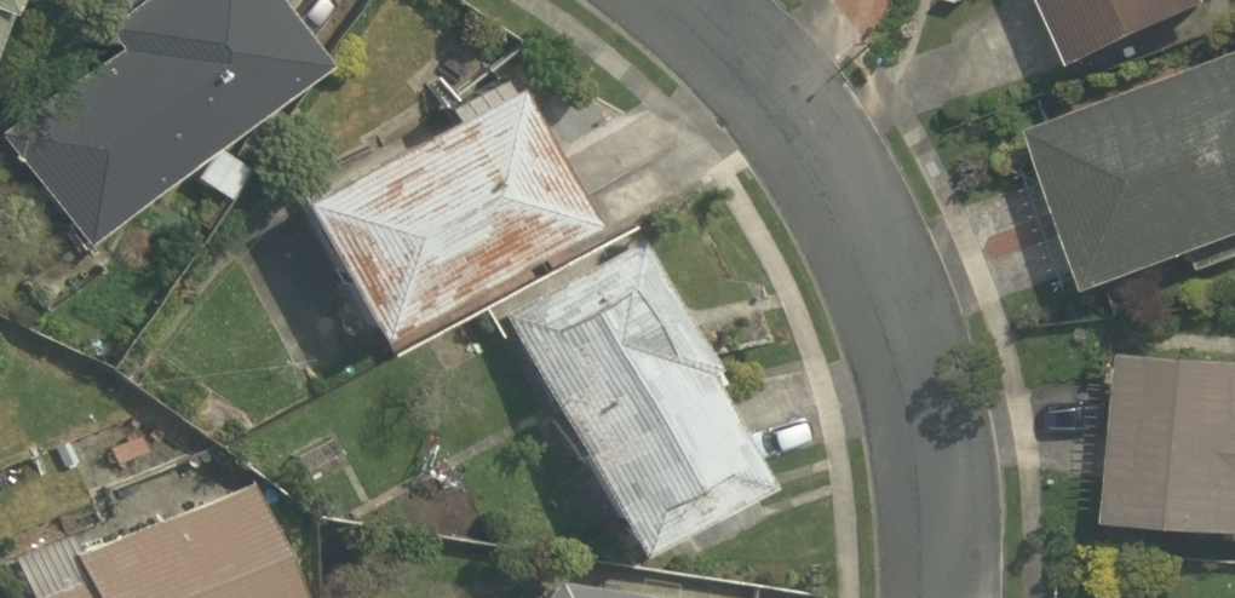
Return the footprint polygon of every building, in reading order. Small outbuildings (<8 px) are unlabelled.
[(69,245),(313,68),(263,0),(125,0),(87,28),(104,51),(0,127),(0,150),(69,245)] [(1088,63),(1218,2),(1217,0),(1058,0),(1088,63)] [(1042,128),(1101,287),(1234,237),(1234,56),(1042,128)] [(290,204),(362,339),(573,227),(501,92),(290,204)] [(212,150),(193,181),(220,197),(238,166),(212,150)] [(141,272),(174,219),(142,198),(108,251),(141,272)] [(495,318),(621,556),(750,487),(691,375),(700,370),(632,241),(493,315),(495,318)] [(1234,530),(1234,362),(1135,355),(1123,522),(1234,530)] [(302,484),(339,466),(325,437),(288,455),(302,484)] [(239,487),(61,556),(71,582),(31,597),(282,597),(239,487)] [(549,583),(536,597),(641,597),(549,583)]
